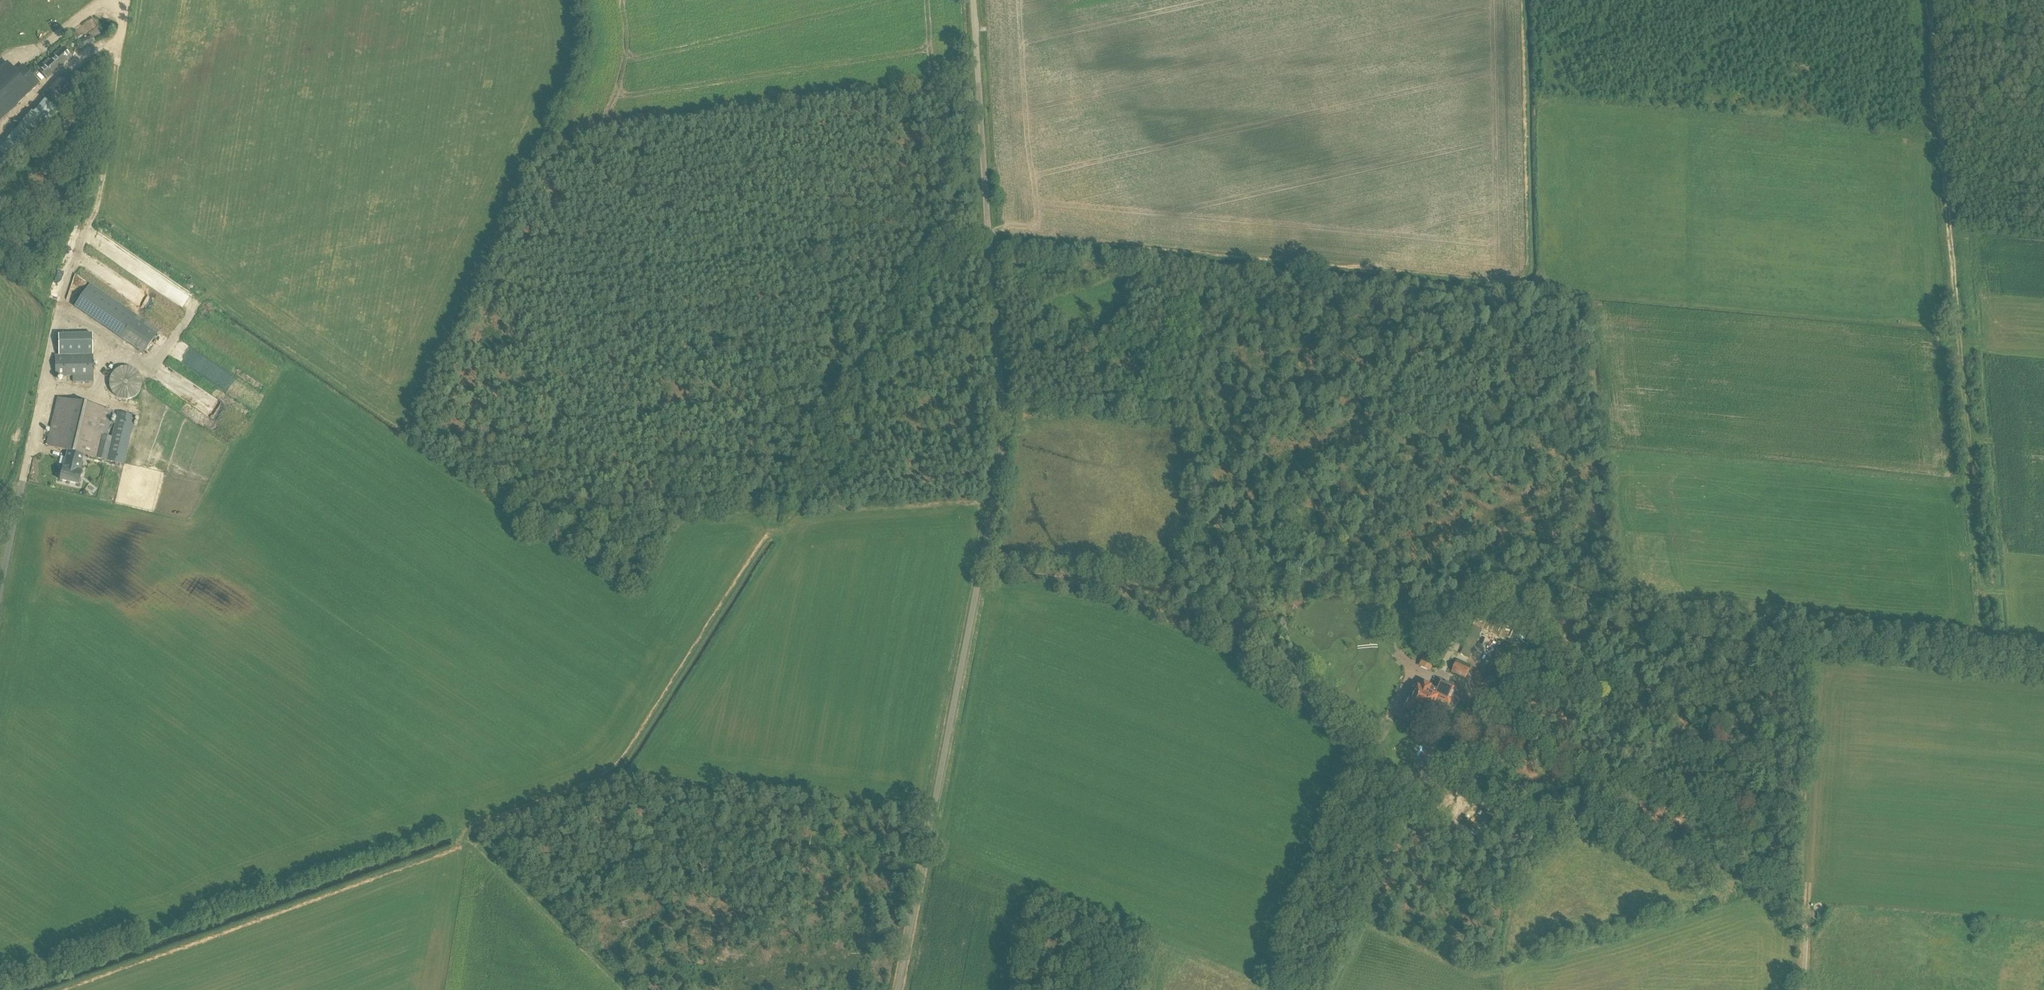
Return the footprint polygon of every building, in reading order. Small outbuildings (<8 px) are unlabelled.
[(95,43),(92,36),(82,41),(85,48),(95,43)] [(56,56),(62,63),(64,64),(71,57),(63,48),(55,55),(56,56)] [(105,65),(95,55),(89,61),(73,78),(68,73),(43,99),(55,111),(80,85),(83,88),(105,65)] [(62,63),(56,56),(50,61),(48,60),(38,69),(47,79),(57,70),(56,69),(62,63)] [(32,76),(23,66),(16,73),(7,63),(0,70),(0,120),(32,91),(39,84),(32,76)] [(7,171),(45,125),(30,113),(0,150),(0,165),(7,171)] [(144,355),(159,331),(90,283),(74,307),(121,339),(144,355)] [(93,355),(92,335),(58,335),(58,356),(93,355)] [(72,382),(93,382),(94,356),(58,356),(55,356),(55,376),(72,377),(72,382)] [(125,400),(127,400),(131,399),(133,398),(135,397),(138,394),(139,392),(141,389),(142,386),(142,382),(141,379),(140,376),(139,373),(136,370),(132,368),(128,367),(122,367),(120,368),(117,369),(116,370),(114,371),(111,374),(110,377),(109,380),(109,383),(109,385),(110,388),(111,391),(112,393),(113,394),(115,396),(118,398),(122,399),(125,400)] [(111,437),(107,436),(113,411),(58,398),(47,446),(67,451),(63,468),(60,481),(78,485),(82,471),(74,469),(78,454),(97,459),(97,457),(107,460),(107,461),(124,466),(135,416),(117,411),(111,437)] [(1470,658),(1483,629),(1487,619),(1478,615),(1474,624),(1460,653),(1470,658)] [(1438,652),(1439,646),(1425,642),(1423,648),(1438,652)] [(1435,674),(1439,665),(1433,662),(1429,672),(1435,674)] [(1465,678),(1469,669),(1455,663),(1451,672),(1465,678)] [(1449,705),(1457,687),(1458,686),(1439,678),(1435,689),(1432,688),(1432,686),(1424,683),(1421,688),(1413,684),(1403,708),(1407,710),(1418,715),(1420,710),(1430,715),(1437,700),(1449,705)]
